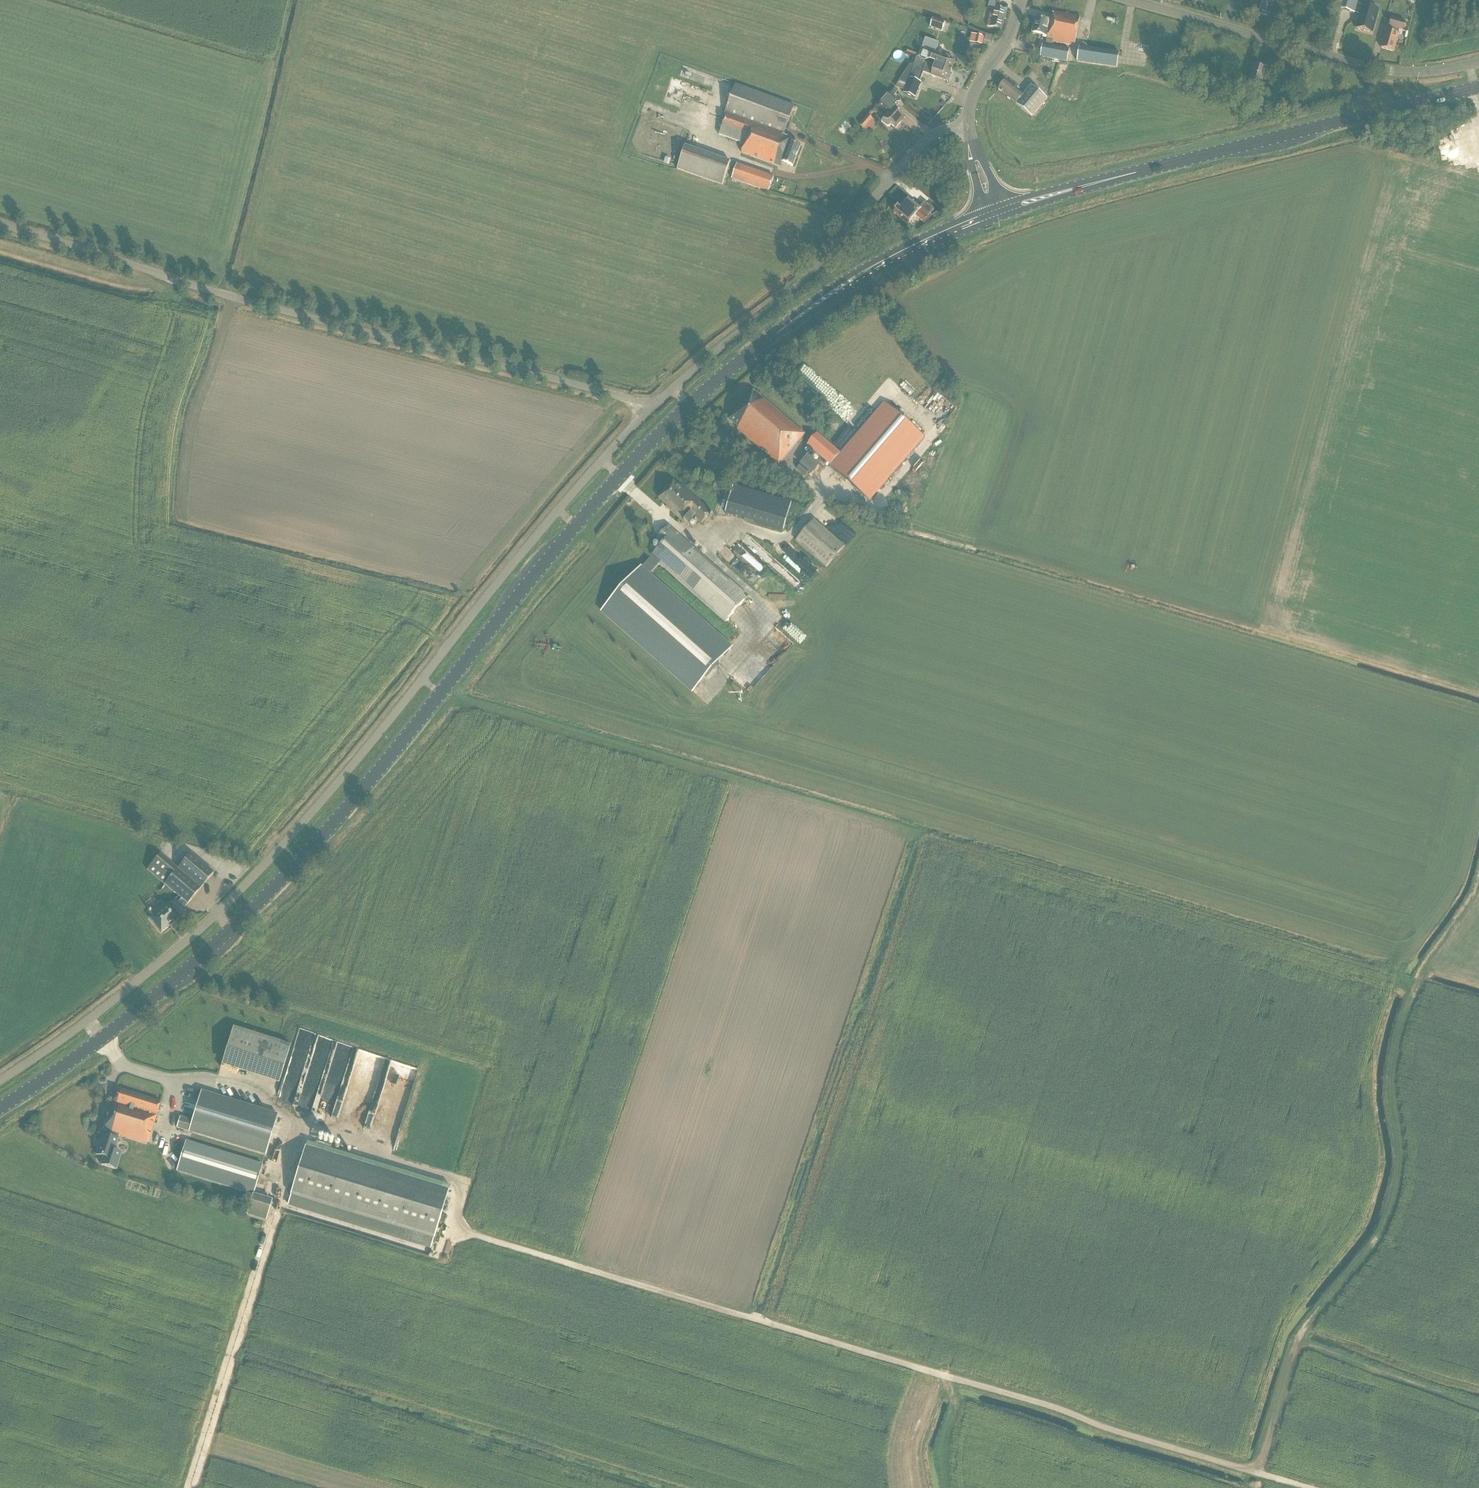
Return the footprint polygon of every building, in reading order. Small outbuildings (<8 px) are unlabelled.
[(998,0),(990,0),(988,6),(991,7),(987,26),(1002,30),(1007,10),(996,8),(998,0)] [(1257,12),(1269,15),(1273,2),(1274,2),(1275,0),(1260,0),(1257,12)] [(1337,8),(1360,15),(1356,29),(1372,33),(1378,10),(1357,4),(1358,0),(1339,0),(1337,8)] [(1040,57),(1047,58),(1067,62),(1069,50),(1052,46),(1053,42),(1074,46),(1080,17),(1054,11),(1051,21),(1036,18),(1032,33),(1046,36),(1045,45),(1042,45),(1040,57)] [(943,31),(946,22),(933,18),(931,27),(943,31)] [(1406,22),(1391,18),(1389,27),(1391,28),(1390,31),(1386,30),(1381,48),(1394,52),(1399,33),(1398,33),(1399,30),(1403,31),(1406,22)] [(1357,44),(1373,47),(1375,34),(1360,31),(1357,44)] [(983,36),(972,33),(969,42),(981,45),(983,36)] [(926,38),(919,57),(918,58),(952,70),(955,61),(931,52),(935,41),(926,38)] [(1118,67),(1120,52),(1080,47),(1078,62),(1118,67)] [(903,76),(919,82),(920,82),(923,72),(932,75),(931,76),(948,82),(952,70),(918,58),(919,57),(917,57),(914,66),(910,65),(903,76)] [(1309,83),(1315,85),(1317,75),(1311,74),(1309,83)] [(920,82),(919,82),(903,76),(895,87),(904,90),(903,93),(916,98),(922,83),(920,82)] [(1019,92),(1006,80),(998,89),(1031,117),(1047,99),(1032,86),(1024,96),(1019,92)] [(780,161),(793,166),(801,146),(787,141),(789,137),(783,135),(794,106),(736,84),(725,113),(727,114),(720,134),(744,143),(741,152),(778,166),(780,161)] [(891,125),(895,129),(905,118),(894,108),(899,102),(890,94),(879,107),(888,115),(882,122),(887,126),(889,126),(891,125)] [(877,122),(868,115),(860,125),(868,132),(877,122)] [(855,127),(849,131),(853,137),(859,133),(855,127)] [(686,146),(678,169),(723,185),(731,162),(686,146)] [(769,192),(774,177),(737,164),(732,179),(769,192)] [(921,209),(909,198),(901,207),(900,206),(899,207),(897,207),(895,210),(896,212),(894,213),(908,225),(916,216),(924,223),(935,211),(926,203),(921,209)] [(804,368),(796,377),(817,397),(825,388),(804,368)] [(730,420),(739,427),(738,429),(779,464),(805,433),(764,398),(764,399),(754,391),(730,420)] [(924,406),(936,423),(951,411),(938,395),(924,406)] [(808,445),(832,466),(831,467),(870,500),(924,438),(884,405),(842,454),(818,434),(808,445)] [(946,463),(945,471),(965,475),(966,467),(946,463)] [(891,486),(899,479),(895,474),(887,482),(891,486)] [(701,525),(712,512),(681,485),(680,487),(674,481),(659,498),(668,506),(666,508),(688,527),(695,519),(701,525)] [(790,505),(733,488),(725,515),(782,532),(790,505)] [(844,545),(853,535),(832,515),(823,525),(844,545)] [(827,567),(845,546),(815,520),(797,541),(827,567)] [(748,595),(675,531),(602,613),(693,693),(733,647),(651,574),(660,564),(725,621),(748,595)] [(745,535),(740,540),(761,559),(766,554),(745,535)] [(718,543),(713,549),(751,582),(756,577),(740,563),(741,562),(718,543)] [(784,565),(809,586),(821,572),(795,551),(784,565)] [(748,558),(746,562),(757,570),(760,566),(748,558)] [(780,582),(784,585),(793,574),(777,562),(761,584),(772,592),(780,582)] [(178,869),(200,889),(214,873),(191,854),(178,869)] [(200,889),(178,869),(160,855),(147,870),(181,899),(179,902),(185,907),(200,889)] [(180,917),(169,903),(165,907),(161,901),(148,911),(153,917),(150,919),(161,933),(180,917)] [(233,1028),(224,1059),(281,1077),(290,1045),(233,1028)] [(322,1095),(333,1098),(342,1066),(345,1066),(351,1044),(339,1041),(337,1048),(334,1047),(322,1095)] [(324,1062),(309,1057),(294,1106),(309,1110),(324,1062)] [(289,1063),(279,1096),(289,1099),(300,1067),(289,1063)] [(116,1085),(159,1096),(162,1085),(119,1073),(116,1085)] [(102,1130),(103,1130),(119,1135),(146,1144),(149,1136),(150,1137),(161,1102),(115,1088),(102,1130)] [(177,1172),(206,1180),(253,1195),(263,1164),(212,1149),(214,1140),(266,1155),(278,1115),(201,1092),(192,1121),(180,1118),(177,1128),(189,1132),(177,1172)] [(114,1151),(119,1135),(103,1130),(102,1135),(100,1135),(98,1143),(99,1144),(96,1155),(102,1158),(100,1165),(117,1171),(122,1154),(114,1151)] [(449,1190),(305,1146),(287,1206),(431,1250),(449,1190)] [(271,1206),(252,1200),(247,1215),(266,1221),(271,1206)]
